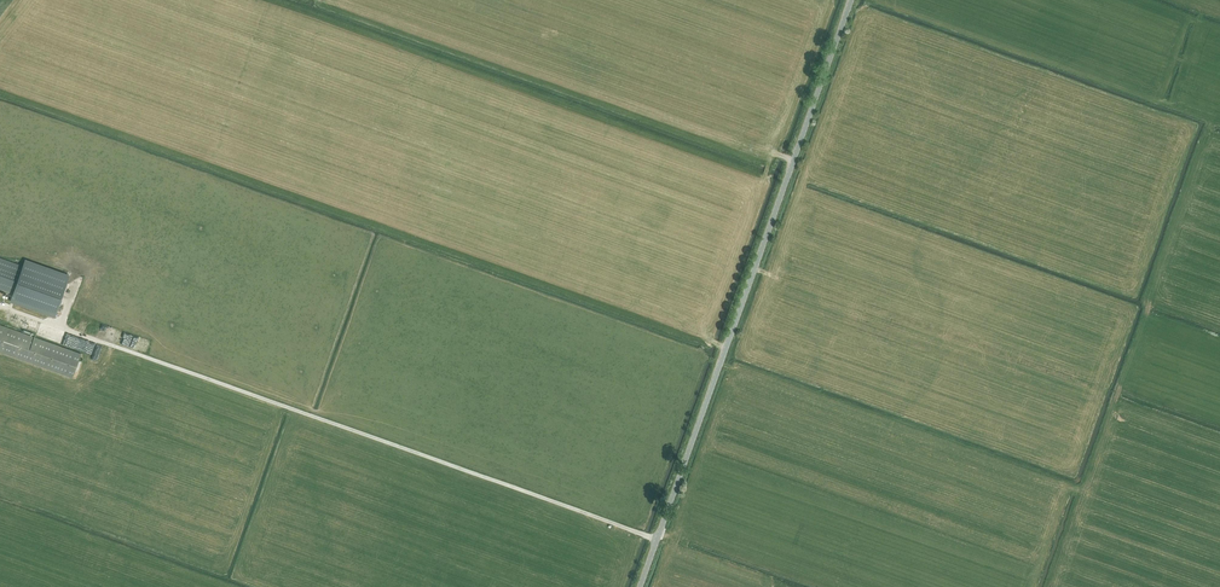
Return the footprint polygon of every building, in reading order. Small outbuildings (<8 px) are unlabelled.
[(25,260),(23,266),(0,258),(0,290),(13,295),(10,301),(55,316),(69,275),(25,260)] [(73,377),(81,354),(0,325),(0,351),(73,377)] [(83,360),(79,374),(88,376),(92,363),(83,360)]
